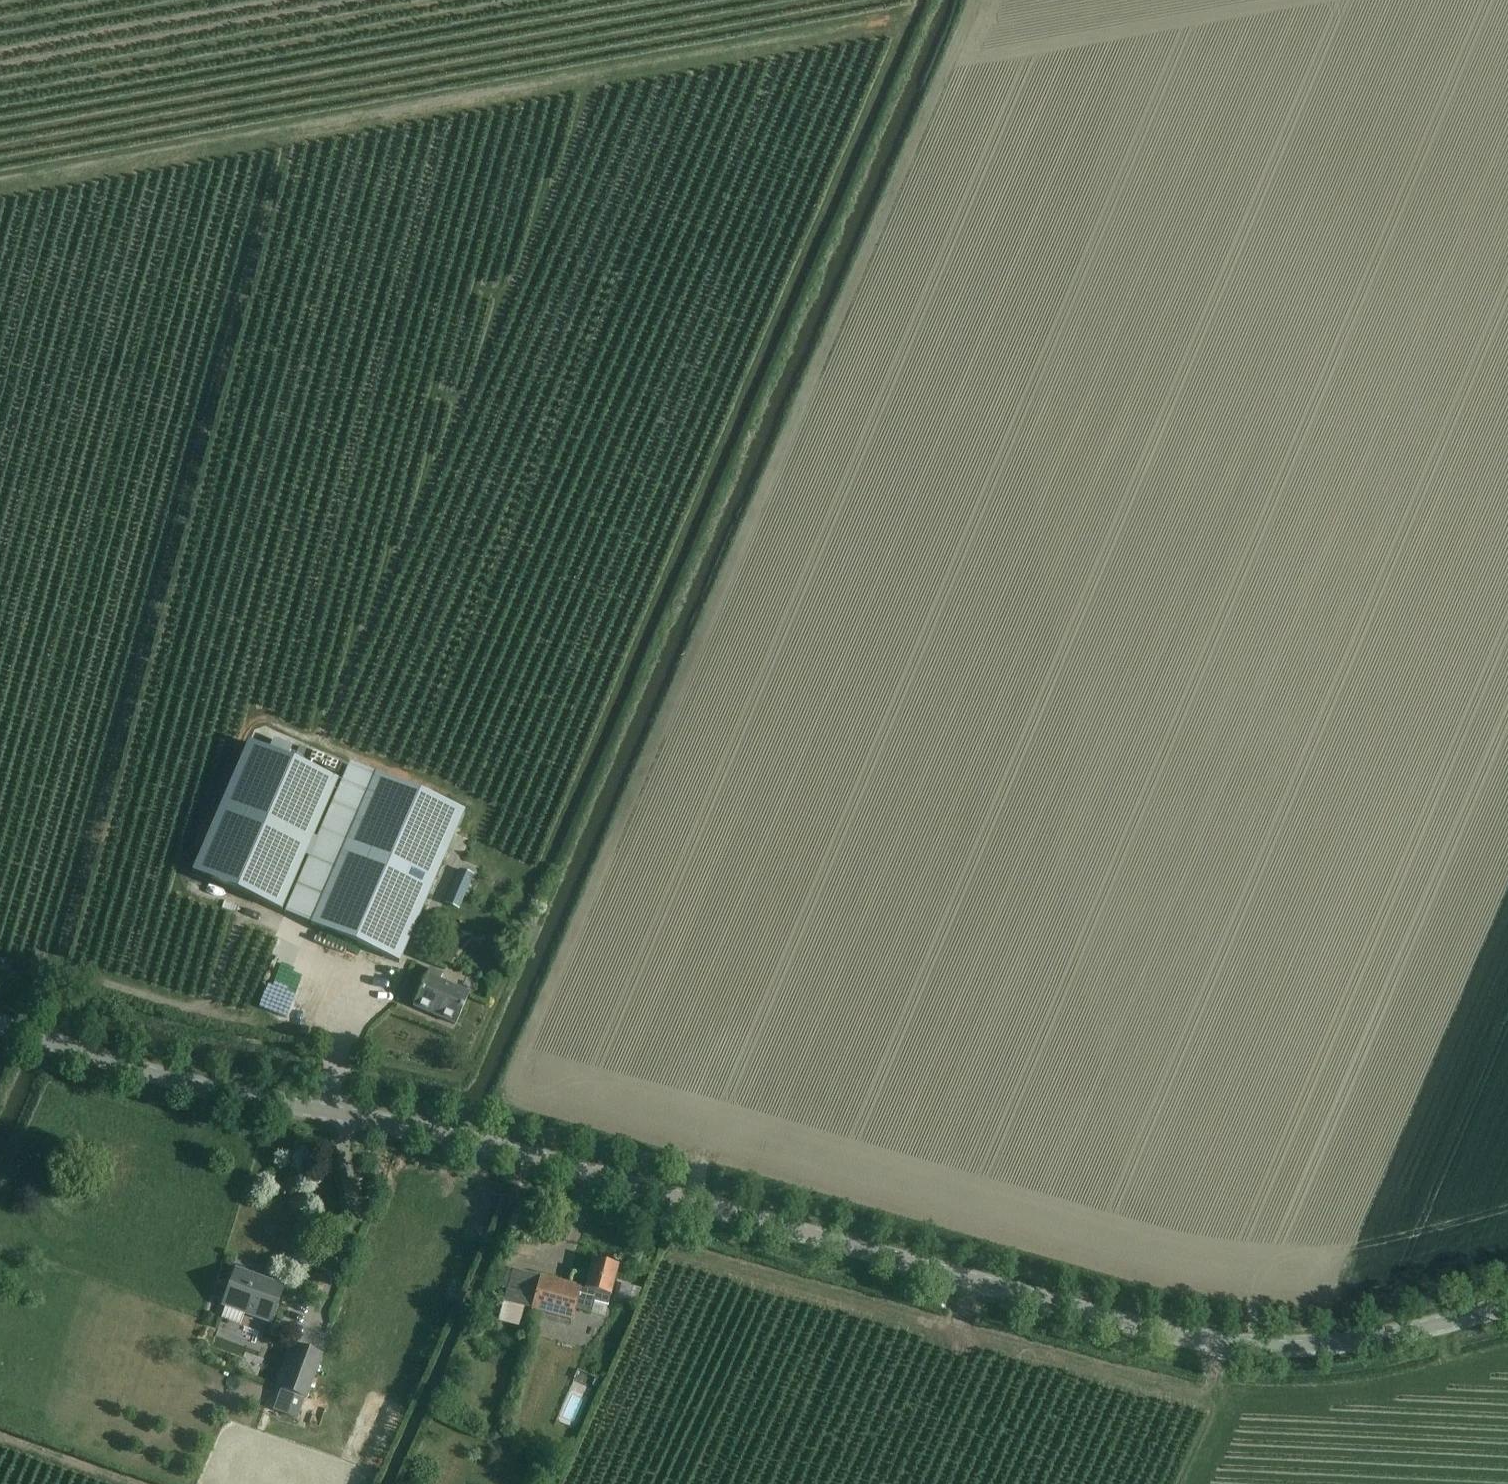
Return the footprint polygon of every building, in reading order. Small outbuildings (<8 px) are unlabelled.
[(273,740),(269,751),(287,759),(292,748),(273,740)] [(249,743),(192,874),(281,913),(338,781),(249,743)] [(399,963),(447,853),(465,813),(376,774),(311,925),(399,963)] [(445,903),(459,908),(466,891),(452,886),(445,903)] [(430,969),(413,1007),(456,1025),(470,994),(440,981),(443,974),(430,969)] [(568,1319),(572,1308),(589,1313),(592,1302),(606,1306),(609,1296),(618,1266),(592,1259),(584,1287),(511,1266),(501,1299),(568,1319)] [(284,1286),(236,1269),(223,1306),(270,1323),(284,1286)] [(621,1281),(617,1299),(636,1304),(641,1286),(621,1281)] [(321,1354),(297,1346),(281,1389),(306,1398),(321,1354)]
